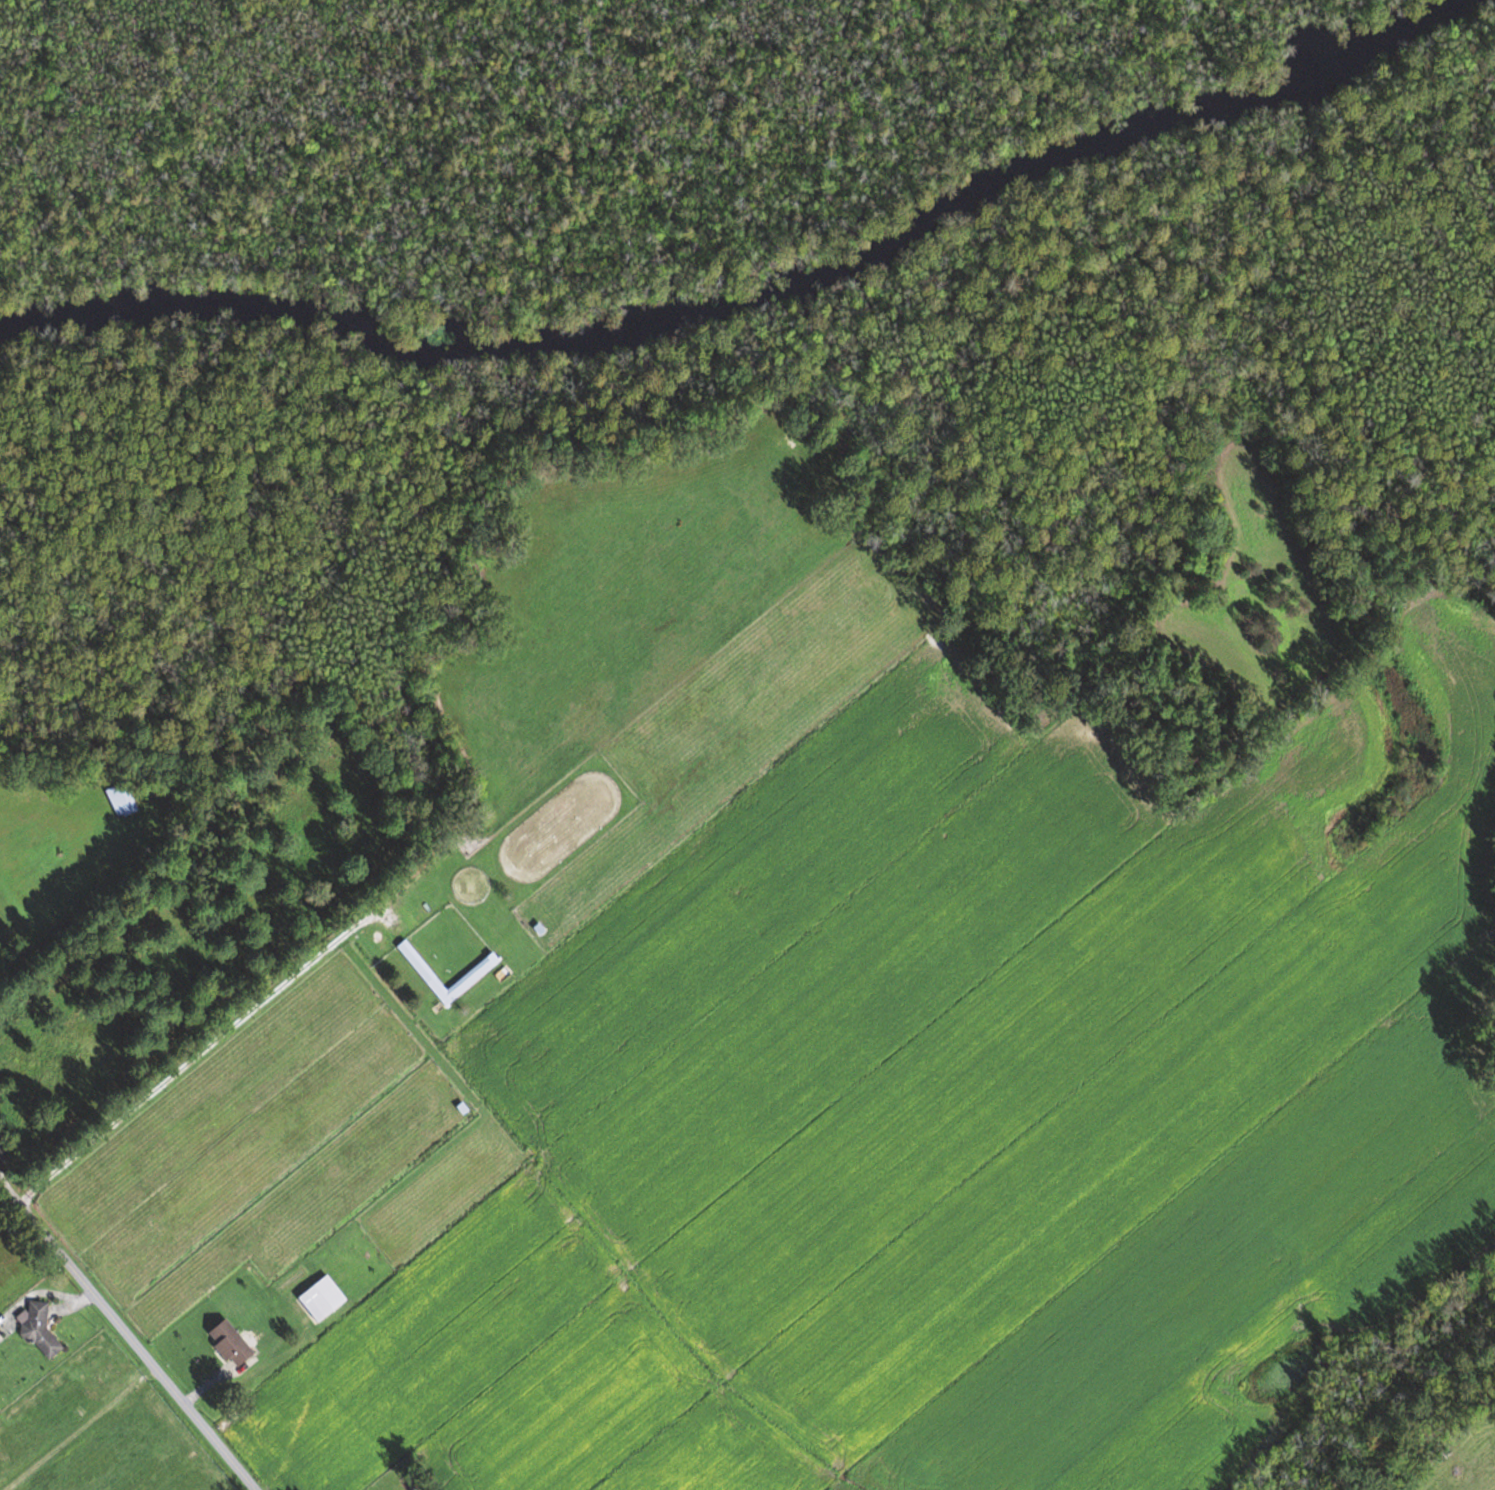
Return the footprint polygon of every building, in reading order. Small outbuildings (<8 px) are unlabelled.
[(119,819),(138,811),(126,781),(107,789),(119,819)] [(398,945),(446,1005),(502,960),(495,951),(448,988),(408,938),(398,945)] [(301,1297),(321,1322),(349,1298),(329,1274),(301,1297)] [(66,1346),(45,1322),(56,1312),(45,1301),(41,1305),(40,1304),(18,1324),(50,1360),(66,1346)] [(257,1353),(228,1318),(210,1333),(239,1368),(257,1353)]
